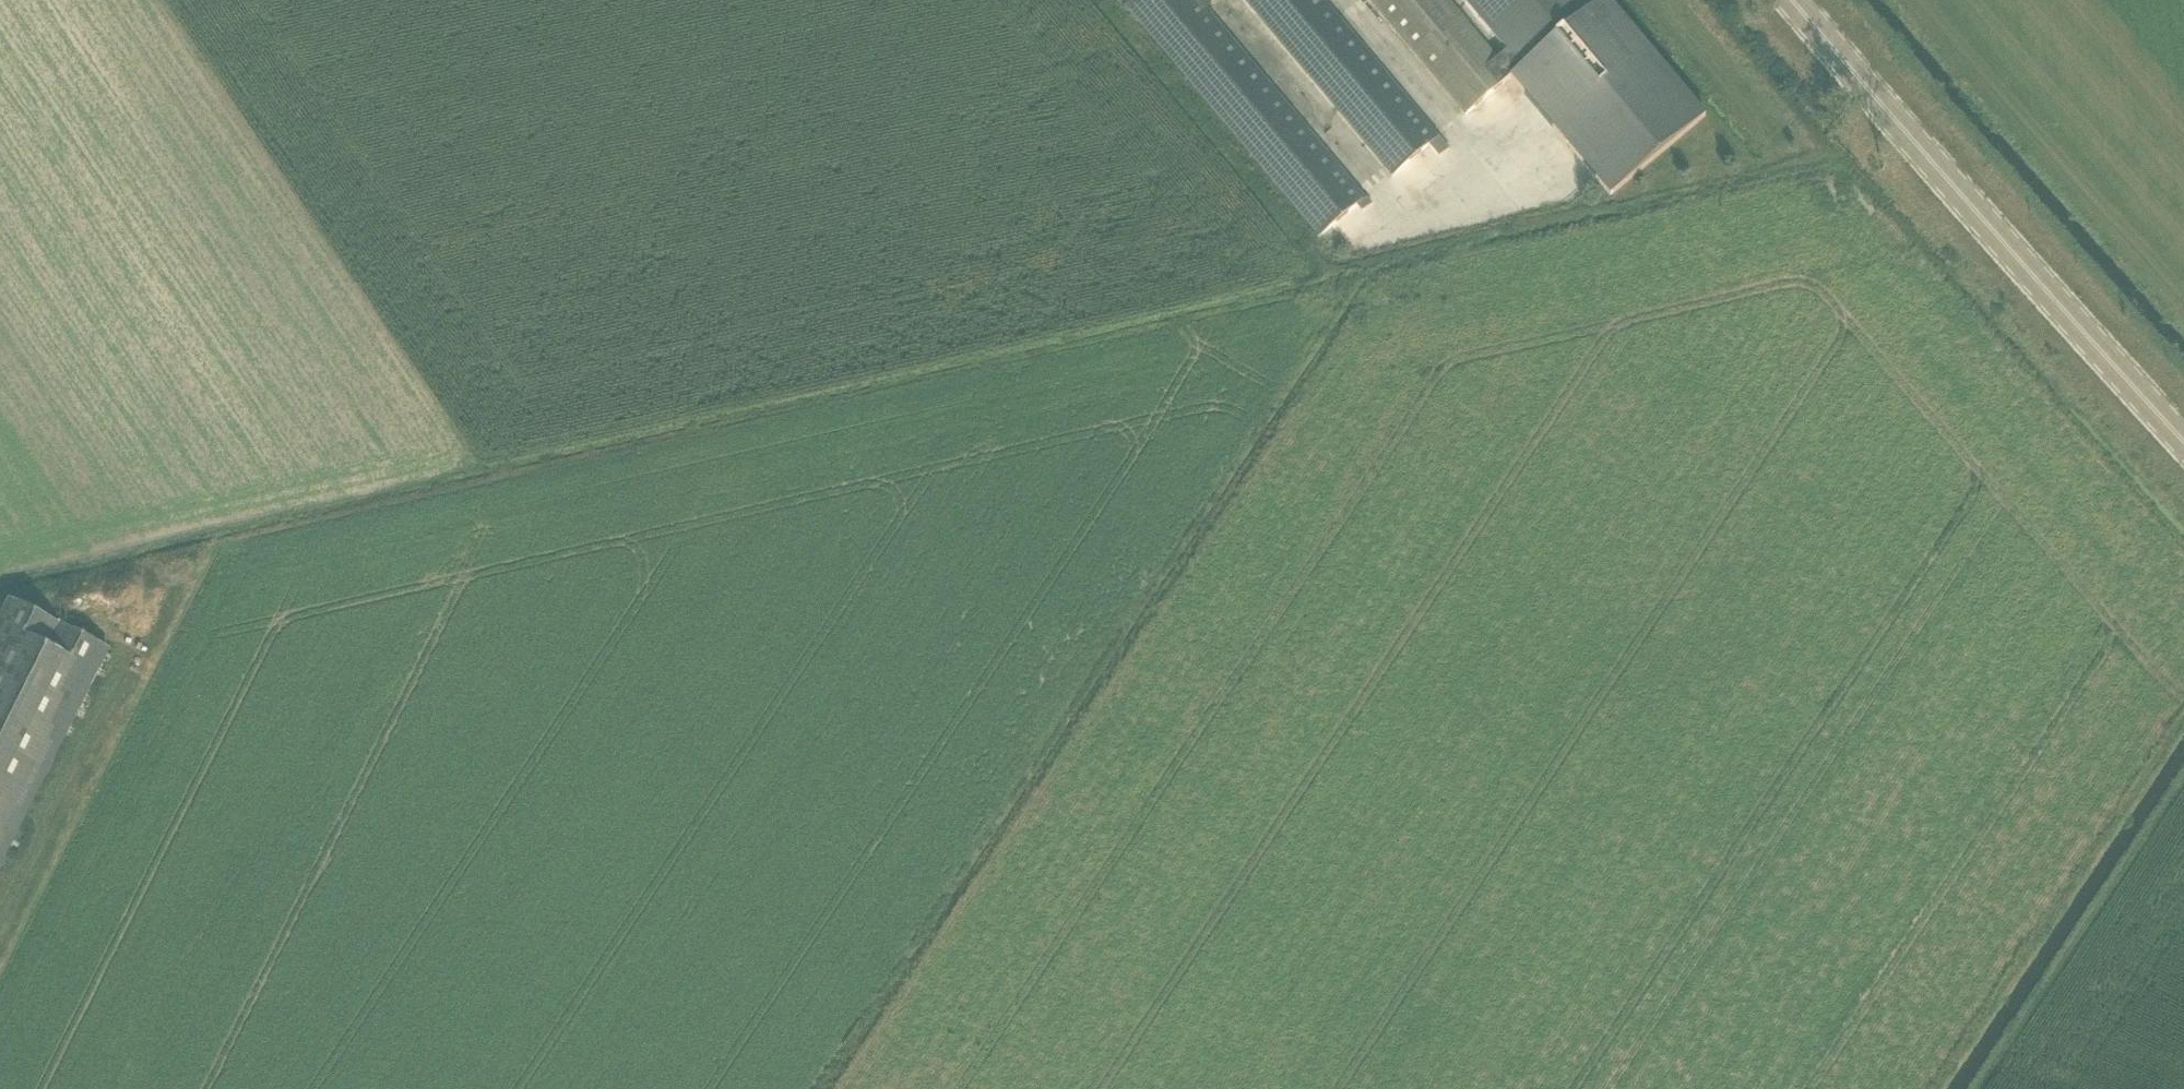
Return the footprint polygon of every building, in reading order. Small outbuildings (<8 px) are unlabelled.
[(1124,10),(1138,27),(1317,240),(1356,207),(1366,199),(1197,0),(1136,0),(1124,10)] [(1391,178),(1428,146),(1439,137),(1323,0),(1240,0),(1391,178)] [(1499,63),(1447,0),(1367,0),(1465,115),(1511,76),(1499,63)] [(1499,63),(1511,76),(1511,77),(1510,78),(1611,197),(1706,117),(1608,0),(1603,0),(1594,8),(1587,0),(1464,0),(1510,54),(1500,62),(1499,63)] [(1439,137),(1428,146),(1438,158),(1449,149),(1439,137)] [(1366,199),(1356,207),(1361,213),(1371,205),(1366,199)] [(109,653),(11,602),(0,623),(0,868),(109,653)]
